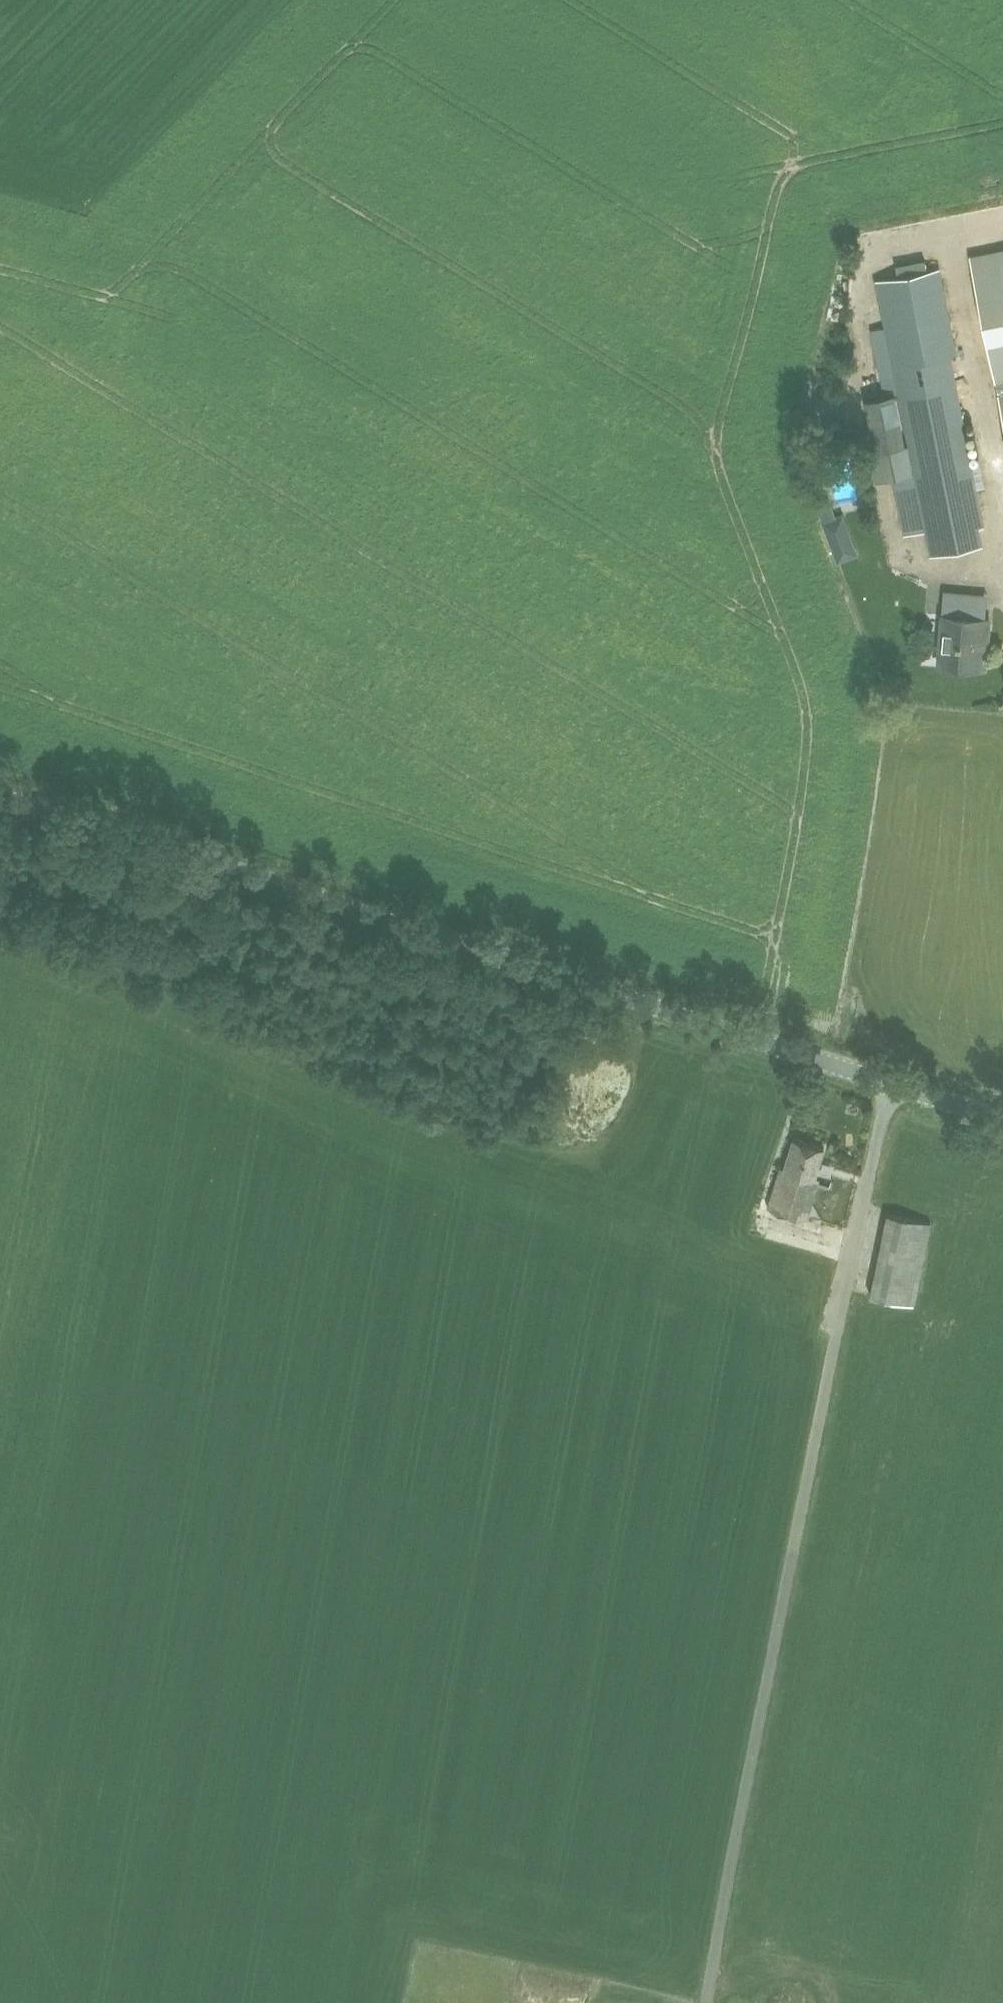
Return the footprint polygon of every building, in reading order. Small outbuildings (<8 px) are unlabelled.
[(969,256),(1002,417),(1002,249),(969,256)] [(949,352),(955,351),(938,268),(876,280),(909,446),(901,448),(902,456),(904,455),(905,463),(912,462),(914,470),(892,474),(904,535),(926,530),(926,533),(981,523),(972,474),(981,472),(978,457),(970,458),(949,352)] [(962,533),(965,545),(986,539),(983,528),(962,533)] [(986,641),(988,617),(942,613),(938,664),(978,667),(980,640),(986,641)] [(551,1020),(553,1010),(547,1008),(544,1018),(551,1020)] [(805,1218),(818,1177),(814,1176),(823,1146),(793,1136),(783,1166),(780,1165),(767,1207),(805,1218)]
